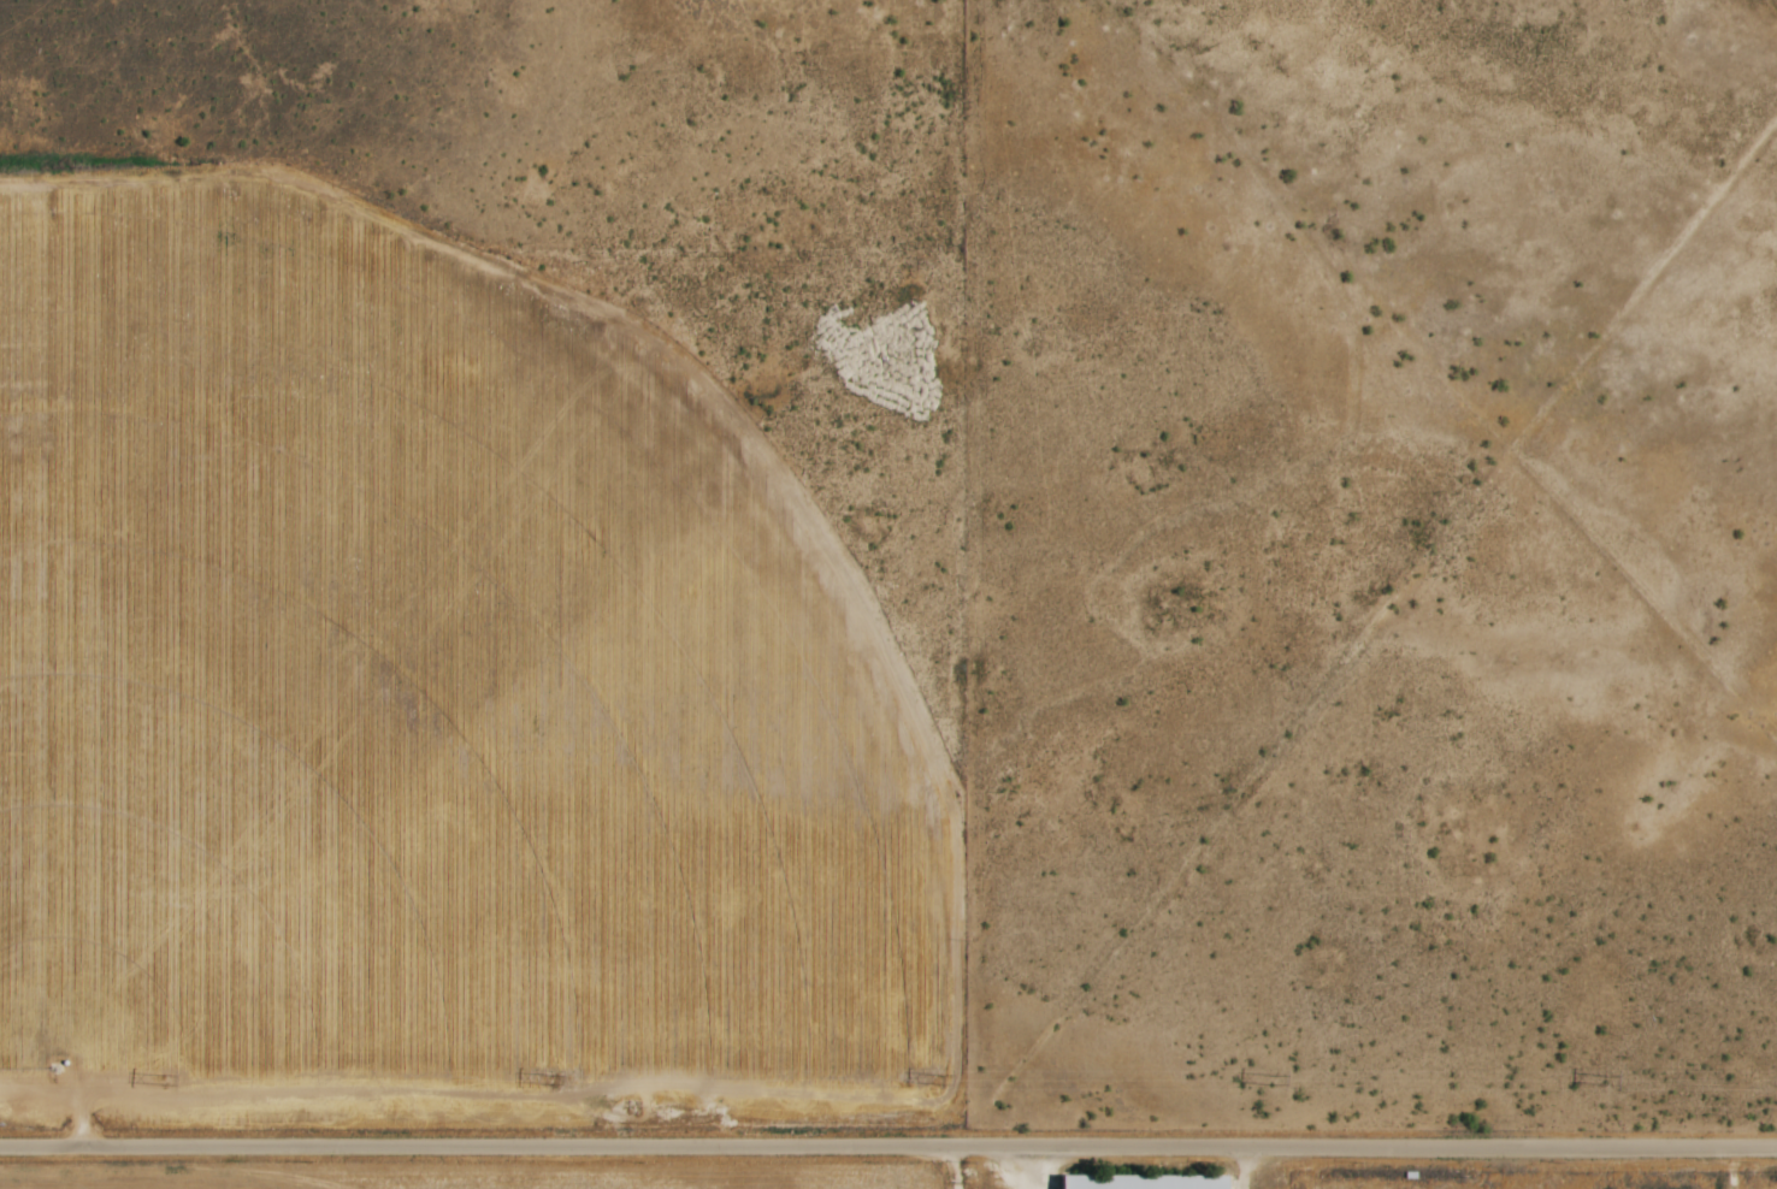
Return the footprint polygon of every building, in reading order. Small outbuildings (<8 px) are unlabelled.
[(1063,1176),(1063,1188),(1229,1188),(1229,1175),(1063,1176)]
